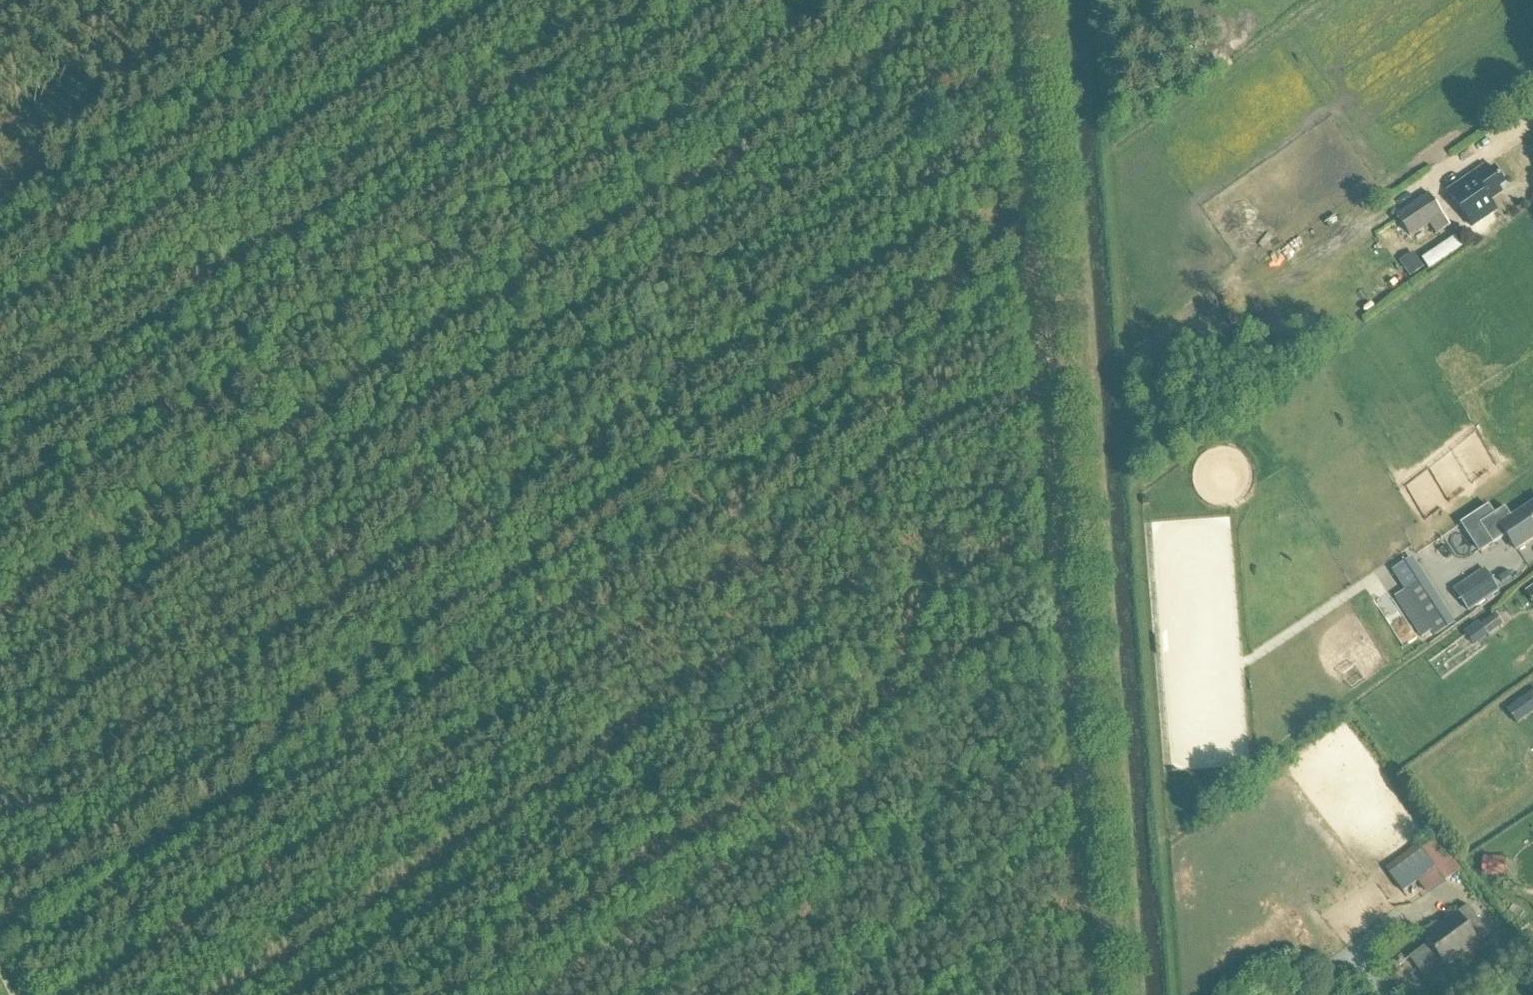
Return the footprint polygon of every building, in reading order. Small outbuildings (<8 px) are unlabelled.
[(1401,223),(1412,240),(1444,218),(1460,208),(1466,217),(1502,194),(1499,188),(1505,185),(1495,169),(1488,173),(1485,168),(1448,192),(1451,198),(1437,207),(1429,195),(1396,216),(1401,223)] [(1427,252),(1454,239),(1449,229),(1422,242),(1427,252)] [(1457,238),(1421,258),(1427,269),(1462,249),(1457,238)] [(1410,279),(1424,271),(1416,259),(1403,268),(1410,279)] [(1511,518),(1505,509),(1495,515),(1489,507),(1474,517),(1493,546),(1506,537),(1515,551),(1532,539),(1532,504),(1511,518)] [(1406,563),(1392,571),(1406,593),(1395,600),(1421,639),(1430,633),(1434,639),(1449,629),(1406,563)] [(1453,591),(1469,613),(1500,592),(1485,570),(1453,591)] [(1488,638),(1504,627),(1496,615),(1480,627),(1488,638)] [(1506,711),(1517,726),(1532,714),(1532,692),(1532,691),(1506,711)] [(1439,840),(1422,852),(1435,871),(1444,884),(1461,873),(1439,840)] [(1435,871),(1422,852),(1389,874),(1402,893),(1435,871)] [(1422,938),(1428,946),(1410,961),(1427,983),(1446,969),(1480,943),(1480,942),(1489,936),(1468,907),(1459,914),(1457,912),(1422,938)]
